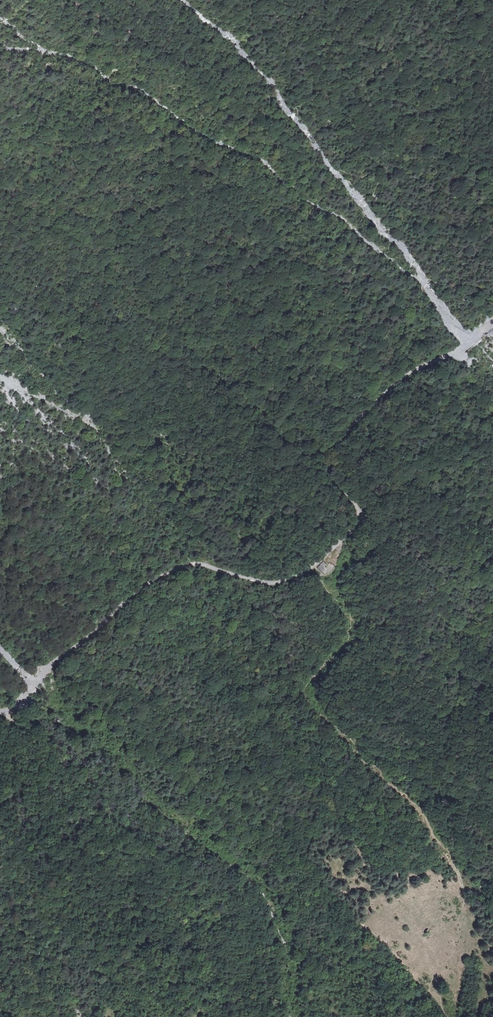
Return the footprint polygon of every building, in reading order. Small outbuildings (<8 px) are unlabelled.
[(324,561),(317,568),(322,573),(325,570),(323,568),(327,565),(324,561)]
